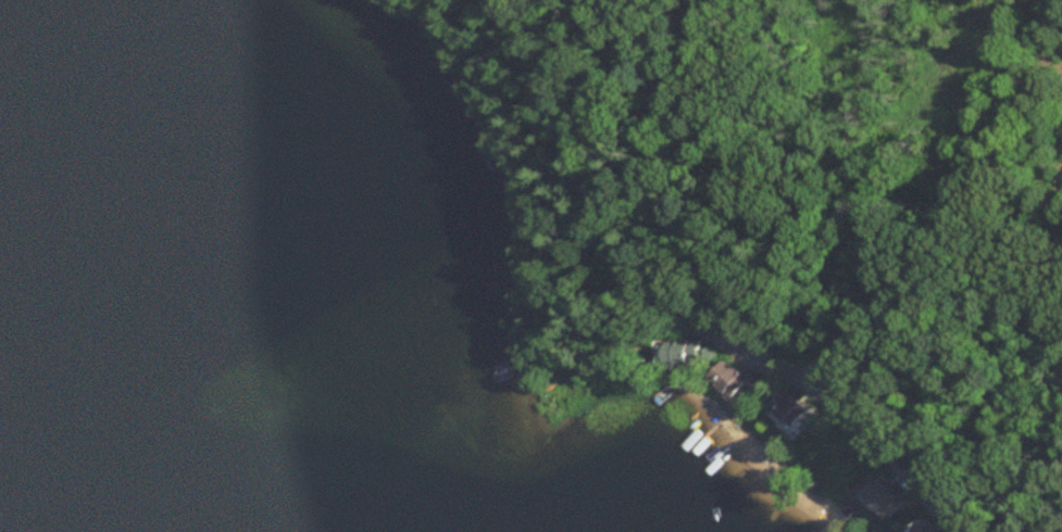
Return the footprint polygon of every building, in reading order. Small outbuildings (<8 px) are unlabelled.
[(696,343),(661,343),(661,365),(696,365),(696,343)] [(731,402),(747,384),(721,361),(705,380),(731,402)] [(807,414),(783,391),(765,409),(790,432),(807,414)] [(883,523),(900,505),(876,481),(858,498),(883,523)]
